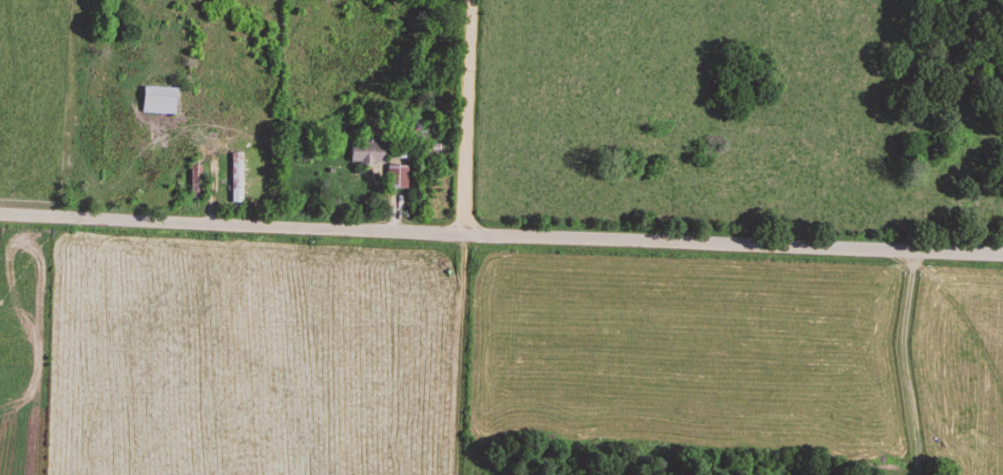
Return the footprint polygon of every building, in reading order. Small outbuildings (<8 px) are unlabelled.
[(141,115),(174,115),(174,89),(141,89),(141,115)] [(384,144),(349,144),(349,166),(384,166),(384,144)] [(229,197),(247,197),(247,160),(229,160),(229,197)] [(404,169),(387,169),(387,189),(404,189),(404,169)]
